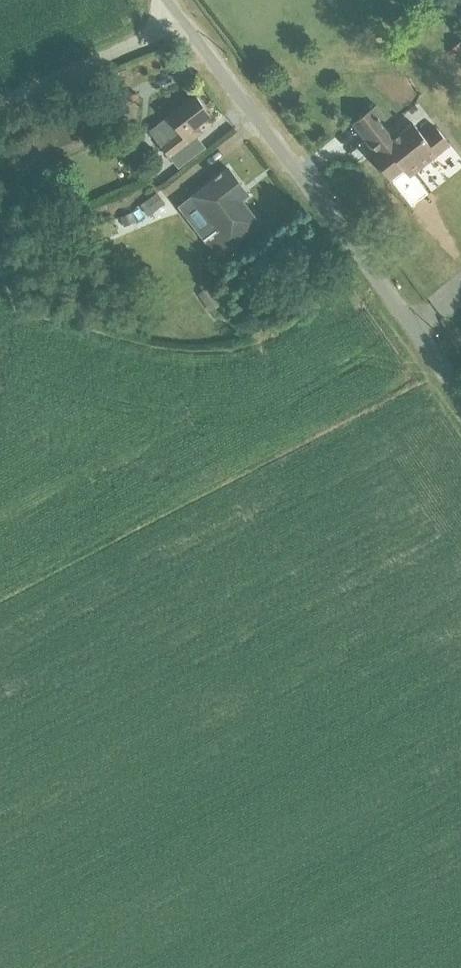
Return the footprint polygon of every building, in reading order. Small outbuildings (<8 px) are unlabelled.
[(444,54),(460,74),(460,40),(444,54)] [(460,96),(460,83),(458,79),(439,93),(448,105),(460,96)] [(149,130),(170,157),(197,136),(203,131),(198,124),(211,114),(196,95),(149,130)] [(377,104),(352,123),(369,144),(376,153),(372,156),(392,181),(406,171),(410,176),(451,143),(437,125),(424,136),(414,122),(394,138),(388,129),(381,119),(386,116),(377,104)] [(197,136),(170,157),(178,168),(206,147),(197,136)] [(243,199),(249,194),(228,167),(222,172),(221,171),(190,196),(215,228),(202,238),(222,264),(238,252),(232,244),(260,222),(243,199)] [(158,190),(140,204),(148,215),(166,201),(158,190)]
